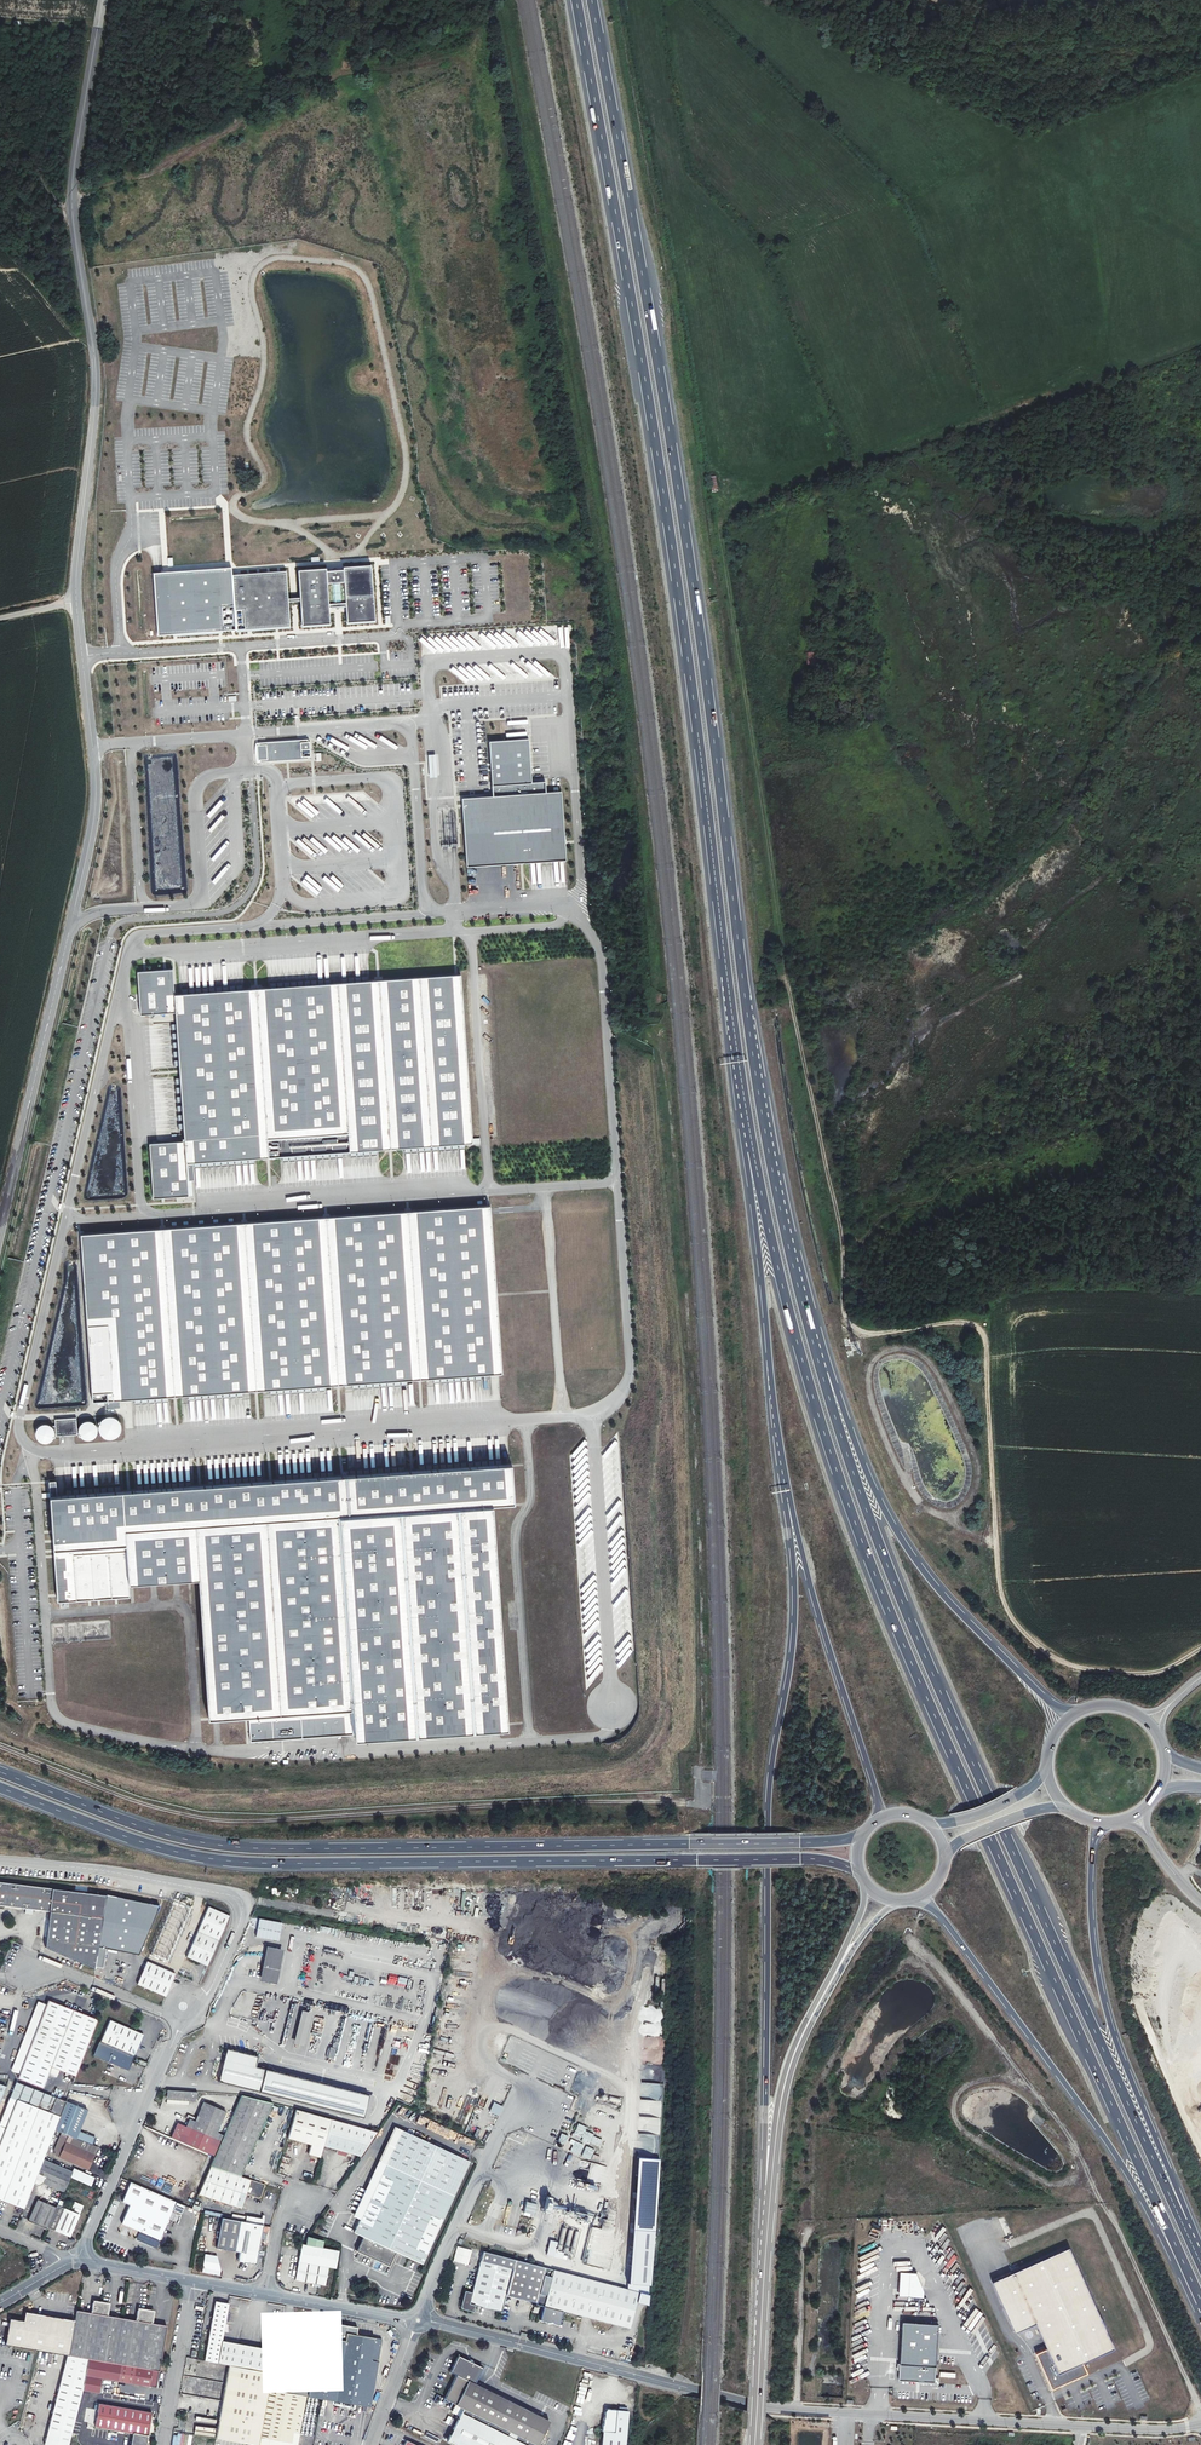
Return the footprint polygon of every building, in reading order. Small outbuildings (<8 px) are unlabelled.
[(711,490),(717,490),(715,476),(709,477),(711,490)] [(371,565),(343,567),(343,569),(345,607),(346,621),(374,619),(371,565)] [(236,629),(234,574),(233,568),(156,573),(161,634),(236,629)] [(325,568),(298,570),(302,625),(329,623),(328,608),(325,571),(325,568)] [(343,569),(325,571),(328,608),(345,607),(343,569)] [(286,572),(234,574),(236,629),(288,627),(286,572)] [(421,637),(418,640),(427,647),(430,644),(421,637)] [(806,665),(816,665),(816,652),(806,652),(806,665)] [(309,740),(257,743),(255,749),(256,757),(259,763),(310,759),(310,756),(312,756),(311,742),(309,742),(309,740)] [(494,797),(463,798),(469,867),(567,860),(563,792),(548,793),(547,781),(533,783),(530,740),(491,742),(494,797)] [(312,887),(316,883),(305,874),(298,882),(314,896),(318,892),(312,887)] [(177,1013),(176,994),(174,969),(138,972),(141,1015),(177,1013)] [(418,979),(176,994),(177,1013),(185,1143),(186,1162),(468,1145),(458,976),(418,979)] [(188,1191),(186,1162),(185,1143),(152,1145),(155,1194),(188,1191)] [(504,1374),(493,1207),(81,1231),(92,1399),(504,1374)] [(109,1440),(114,1441),(118,1440),(122,1437),(124,1433),(125,1428),(124,1423),(121,1420),(116,1417),(112,1417),(107,1418),(104,1421),(101,1425),(101,1430),(102,1434),(105,1438),(109,1440)] [(77,1419),(56,1420),(57,1436),(78,1435),(77,1419)] [(81,1435),(83,1438),(86,1440),(89,1441),(93,1441),(96,1439),(99,1436),(100,1432),(99,1429),(97,1425),(94,1423),(91,1422),(87,1423),(84,1425),(81,1428),(80,1431),(81,1435)] [(37,1438),(39,1441),(42,1443),(45,1444),(49,1444),(52,1442),(55,1439),(55,1435),(55,1432),(53,1429),(50,1426),(47,1425),(43,1426),(40,1428),(37,1431),(36,1434),(37,1438)] [(130,1526),(335,1512),(498,1501),(514,1500),(511,1462),(128,1488),(51,1493),(54,1545),(131,1540),(130,1526)] [(335,1512),(349,1707),(351,1733),(352,1740),(514,1728),(498,1501),(335,1512)] [(349,1707),(335,1512),(130,1526),(131,1540),(134,1582),(197,1577),(207,1717),(249,1714),(349,1707)] [(131,1540),(54,1545),(58,1599),(135,1594),(134,1582),(131,1540)] [(349,1707),(249,1714),(251,1740),(351,1733),(349,1707)] [(25,1909),(24,1914),(32,1915),(32,1910),(48,1912),(44,1948),(53,1952),(75,1954),(74,1960),(74,1962),(93,1969),(102,1896),(0,1883),(0,1906),(25,1909)] [(151,1900),(113,1893),(110,1917),(148,1923),(151,1900)] [(207,1966),(218,1941),(229,1916),(207,1907),(196,1932),(186,1957),(207,1966)] [(258,1919),(256,1938),(279,1941),(282,1922),(258,1919)] [(275,1971),(279,1952),(267,1950),(263,1968),(264,1968),(261,1979),(272,1982),(274,1970),(275,1971)] [(75,1954),(53,1952),(74,1960),(75,1954)] [(174,1974),(145,1962),(136,1986),(165,1997),(174,1974)] [(18,2073),(16,2079),(40,2089),(46,2074),(48,2067),(57,2070),(72,2076),(93,2020),(45,2002),(43,2009),(18,2073)] [(36,2006),(11,2070),(18,2073),(43,2009),(36,2006)] [(302,2011),(294,2044),(303,2046),(312,2013),(302,2011)] [(108,2021),(99,2043),(133,2057),(142,2035),(108,2021)] [(665,2050),(664,2036),(642,2038),(642,2050),(660,2049),(661,2051),(665,2050)] [(133,2057),(98,2043),(92,2057),(127,2071),(133,2057)] [(243,2054),(224,2049),(215,2082),(359,2119),(365,2096),(253,2067),(255,2057),(249,2056),(250,2054),(249,2052),(245,2051),(244,2052),(243,2054)] [(48,2067),(46,2074),(55,2077),(57,2070),(48,2067)] [(583,2117),(596,2122),(601,2110),(597,2108),(599,2105),(595,2103),(599,2094),(592,2092),(594,2087),(590,2085),(588,2092),(591,2093),(590,2096),(587,2095),(588,2093),(580,2090),(577,2098),(577,2100),(573,2110),(583,2113),(587,2104),(588,2105),(583,2117)] [(47,2099),(15,2086),(10,2100),(48,2114),(54,2098),(48,2096),(47,2099)] [(197,2101),(197,2092),(168,2090),(168,2100),(197,2101)] [(240,2177),(272,2104),(240,2096),(222,2138),(214,2157),(209,2168),(240,2177)] [(23,2209),(32,2183),(42,2158),(53,2129),(64,2102),(54,2098),(48,2114),(10,2100),(10,2099),(0,2124),(0,2200),(23,2209)] [(86,2111),(64,2102),(53,2129),(67,2135),(92,2145),(95,2138),(78,2131),(86,2111)] [(193,2123),(190,2130),(184,2145),(207,2154),(215,2135),(225,2112),(202,2102),(193,2123)] [(493,2103),(489,2113),(499,2116),(503,2106),(493,2103)] [(603,2111),(613,2113),(615,2106),(606,2104),(606,2107),(604,2107),(603,2111)] [(331,2121),(293,2110),(285,2139),(310,2146),(307,2154),(310,2156),(320,2159),(323,2148),(331,2121)] [(644,2132),(653,2134),(654,2127),(649,2126),(650,2119),(646,2119),(644,2132)] [(187,2121),(184,2128),(190,2130),(193,2123),(187,2121)] [(358,2159),(375,2134),(331,2121),(323,2148),(358,2159)] [(587,2128),(578,2124),(575,2131),(592,2139),(593,2137),(594,2136),(596,2137),(598,2133),(589,2129),(587,2133),(585,2132),(587,2128)] [(169,2139),(184,2145),(190,2130),(184,2128),(175,2125),(169,2139)] [(352,2217),(360,2220),(400,2131),(392,2128),(352,2217)] [(422,2265),(469,2162),(400,2131),(360,2220),(354,2234),(362,2238),(356,2252),(389,2267),(396,2253),(422,2265)] [(601,2141),(593,2137),(592,2139),(575,2131),(573,2134),(572,2133),(571,2137),(579,2140),(580,2137),(582,2138),(581,2141),(589,2145),(586,2151),(590,2153),(593,2145),(598,2147),(601,2141)] [(639,2133),(638,2139),(653,2141),(654,2135),(639,2133)] [(67,2135),(58,2157),(87,2169),(96,2147),(92,2145),(67,2135)] [(215,2135),(207,2154),(214,2157),(222,2138),(215,2135)] [(72,2170),(42,2158),(32,2183),(40,2186),(41,2182),(64,2191),(69,2177),(72,2170)] [(264,2186),(240,2177),(209,2168),(198,2195),(239,2209),(247,2196),(258,2199),(260,2198),(264,2186)] [(72,2170),(69,2177),(90,2185),(93,2178),(72,2169),(72,2170)] [(173,2202),(172,2202),(163,2197),(129,2182),(120,2202),(127,2206),(120,2224),(157,2241),(164,2225),(168,2227),(169,2223),(165,2221),(170,2210),(173,2202)] [(577,2182),(576,2185),(596,2190),(597,2187),(577,2182)] [(650,2198),(650,2194),(634,2194),(634,2207),(650,2208),(650,2203),(655,2203),(655,2198),(650,2198)] [(48,2227),(57,2208),(37,2199),(29,2220),(48,2229),(48,2227)] [(178,2214),(182,2206),(173,2202),(170,2210),(178,2214)] [(526,2202),(523,2216),(534,2218),(536,2204),(526,2202)] [(57,2206),(57,2208),(48,2227),(70,2236),(78,2214),(57,2206)] [(537,2209),(535,2216),(544,2218),(546,2211),(537,2209)] [(345,2229),(353,2232),(358,2221),(349,2218),(345,2229)] [(234,2251),(239,2222),(221,2219),(216,2248),(234,2251)] [(263,2226),(239,2222),(234,2251),(238,2253),(238,2261),(256,2264),(259,2244),(263,2226)] [(269,2227),(263,2226),(259,2244),(265,2245),(269,2227)] [(308,2238),(306,2238),(305,2246),(300,2245),(294,2281),(325,2285),(328,2267),(335,2268),(337,2251),(321,2248),(322,2241),(308,2238)] [(1013,2271),(991,2281),(1014,2332),(1035,2322),(1046,2348),(1035,2352),(1051,2388),(1087,2372),(1082,2361),(1114,2347),(1068,2246),(1013,2271)] [(451,2263),(466,2267),(471,2251),(456,2247),(451,2263)] [(502,2313),(506,2297),(535,2304),(544,2268),(481,2252),(479,2260),(471,2293),(464,2292),(460,2309),(474,2313),(475,2307),(502,2313)] [(201,2273),(217,2276),(221,2257),(205,2254),(201,2273)] [(638,2293),(552,2271),(539,2321),(547,2324),(552,2323),(553,2325),(557,2326),(559,2320),(561,2312),(629,2330),(638,2293)] [(920,2272),(904,2271),(902,2295),(927,2297),(927,2290),(920,2272)] [(226,2303),(215,2301),(203,2362),(216,2363),(221,2340),(228,2303),(226,2303)] [(120,2321),(107,2318),(108,2308),(106,2305),(95,2303),(91,2306),(90,2315),(75,2313),(67,2357),(86,2360),(112,2365),(120,2321)] [(156,2373),(165,2328),(151,2326),(153,2317),(151,2313),(139,2311),(136,2314),(134,2323),(120,2321),(112,2365),(118,2366),(156,2373)] [(900,2363),(936,2366),(938,2323),(934,2323),(902,2321),(900,2363)] [(314,2361),(313,2361),(307,2396),(320,2399),(324,2399),(363,2406),(369,2373),(377,2374),(381,2347),(375,2346),(376,2339),(357,2336),(358,2328),(332,2323),(330,2338),(318,2336),(314,2361)] [(271,2371),(274,2353),(275,2350),(273,2349),(221,2340),(216,2363),(228,2365),(271,2371)] [(271,2371),(268,2390),(305,2396),(307,2396),(313,2361),(304,2359),(307,2345),(286,2341),(283,2355),(274,2353),(271,2371)] [(455,2359),(448,2373),(454,2376),(442,2400),(453,2405),(460,2409),(457,2416),(444,2443),(449,2444),(536,2444),(537,2444),(538,2444),(541,2439),(539,2438),(547,2422),(472,2385),(479,2371),(473,2368),(474,2366),(470,2364),(470,2365),(465,2363),(466,2362),(461,2359),(460,2362),(455,2359)] [(153,2391),(156,2373),(118,2366),(112,2365),(86,2360),(80,2392),(97,2394),(99,2380),(153,2391)] [(899,2369),(899,2379),(917,2381),(935,2382),(935,2377),(936,2366),(900,2363),(899,2369)] [(228,2365),(225,2383),(268,2390),(271,2371),(228,2365)] [(49,2424),(44,2444),(67,2444),(76,2408),(81,2385),(59,2379),(49,2424)] [(225,2383),(216,2437),(257,2444),(258,2436),(268,2390),(225,2383)] [(268,2390),(258,2436),(290,2442),(292,2432),(299,2433),(305,2396),(268,2390)] [(214,2411),(220,2412),(221,2400),(212,2399),(211,2407),(210,2406),(209,2416),(213,2417),(214,2411)] [(145,2438),(150,2413),(97,2404),(93,2427),(131,2433),(129,2444),(144,2444),(145,2438)] [(460,2409),(453,2405),(443,2412),(457,2416),(460,2409)] [(628,2412),(611,2410),(608,2410),(605,2413),(602,2433),(604,2433),(602,2444),(625,2444),(628,2412)] [(445,2423),(451,2426),(454,2419),(448,2416),(445,2423)] [(317,2444),(326,2444),(327,2422),(317,2421),(317,2444)] [(299,2433),(292,2432),(290,2442),(258,2436),(257,2444),(297,2444),(299,2433)]
